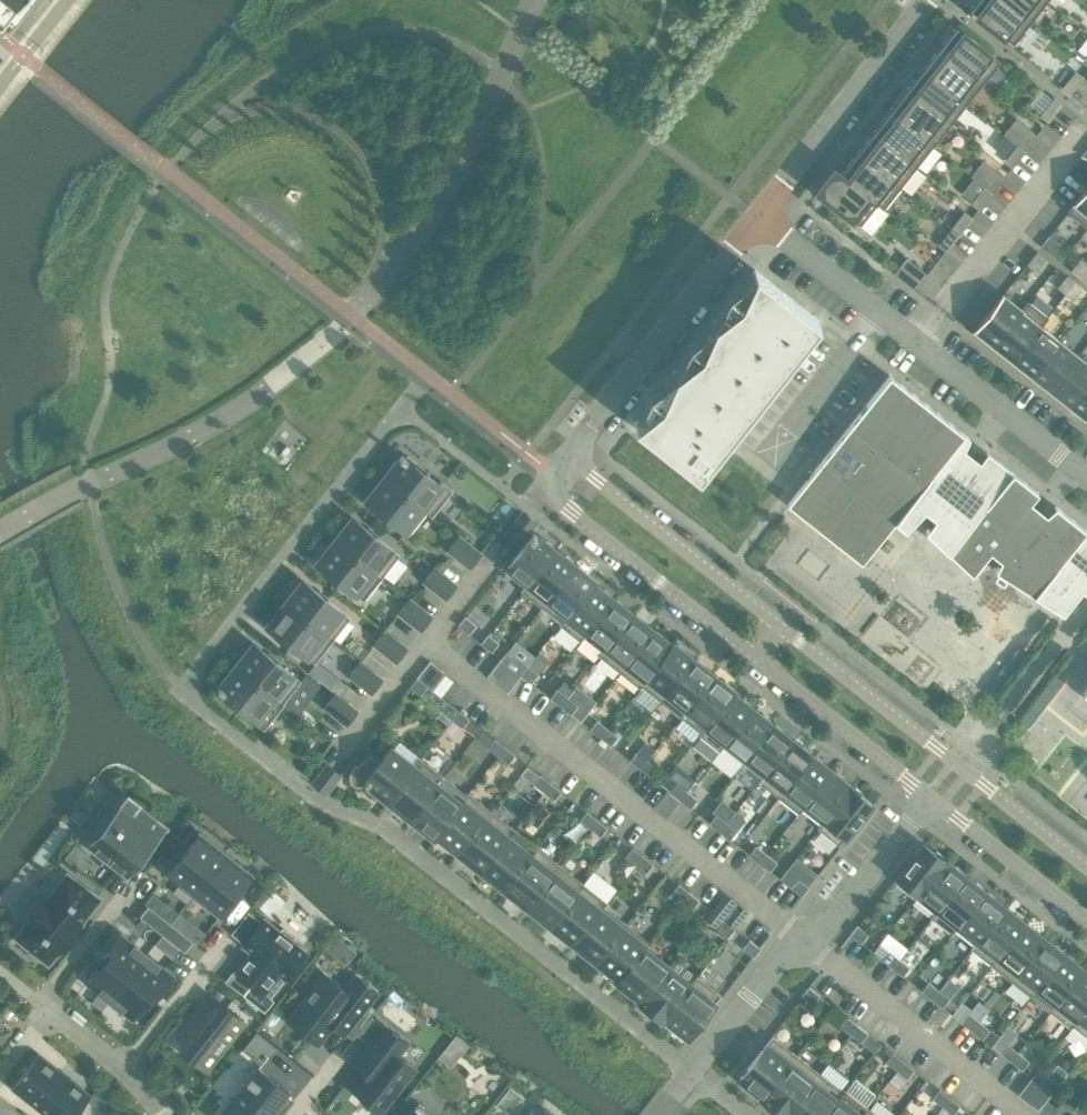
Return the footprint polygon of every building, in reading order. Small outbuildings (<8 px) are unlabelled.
[(0,20),(3,17),(12,24),(31,0),(0,0),(0,20)] [(1003,0),(977,0),(969,9),(1013,44),(1031,22),(1003,0)] [(1046,0),(1003,0),(1031,22),(1047,1),(1046,0)] [(1000,61),(956,26),(939,48),(983,83),(1000,61)] [(983,83),(939,48),(922,69),(966,104),(983,83)] [(966,104),(922,69),(906,90),(950,125),(966,104)] [(1070,93),(1082,78),(1074,72),(1062,87),(1070,93)] [(950,125),(906,90),(889,111),(933,146),(950,125)] [(1049,119),(1061,104),(1053,98),(1041,114),(1049,119)] [(933,146),(889,111),(873,132),(917,167),(933,146)] [(1037,135),(1016,118),(1004,133),(1017,144),(1025,150),(1037,135)] [(917,167),(873,132),(856,153),(900,188),(917,167)] [(1013,165),(1025,150),(1017,144),(1006,159),(1013,165)] [(900,188),(856,153),(840,173),(834,168),(833,169),(884,209),(900,188)] [(1004,176),(983,160),(971,175),(984,186),(992,192),(1004,176)] [(884,209),(833,169),(816,190),(861,225),(877,204),(883,209),(884,209)] [(980,207),(992,192),(984,186),(972,201),(980,207)] [(1086,227),(1086,186),(1067,211),(1086,227)] [(959,234),(971,218),(963,213),(951,228),(959,234)] [(947,249),(959,234),(951,228),(939,243),(947,249)] [(1036,269),(1045,257),(1037,251),(1028,263),(1036,269)] [(927,274),(906,257),(894,273),(915,289),(927,274)] [(1086,265),(1086,263),(1081,258),(1071,270),(1079,276),(1086,265)] [(1086,281),(1086,265),(1079,276),(1086,282),(1086,281)] [(654,396),(661,401),(634,422),(699,472),(819,320),(755,269),(654,396)] [(1065,293),(1075,281),(1067,275),(1058,287),(1065,293)] [(1073,299),(1082,287),(1075,281),(1065,293),(1073,299)] [(994,345),(1028,301),(1028,300),(1021,309),(1002,294),(974,329),(994,345)] [(1013,359),(1047,316),(1028,301),(994,345),(1013,359)] [(1032,374),(1059,339),(1042,325),(1048,317),(1047,316),(1013,359),(1032,374)] [(1051,389),(1078,354),(1059,339),(1032,374),(1051,389)] [(1086,382),(1086,361),(1078,354),(1051,389),(1069,404),(1086,382)] [(889,375),(787,504),(862,563),(895,521),(905,529),(924,509),(935,518),(925,530),(972,575),(992,549),(1002,557),(995,571),(1062,612),(1081,588),(1086,592),(1086,531),(889,375)] [(1069,404),(1086,418),(1086,382),(1069,404)] [(405,457),(402,454),(384,477),(427,511),(426,512),(431,516),(452,490),(441,480),(438,483),(416,465),(417,463),(407,455),(405,457)] [(427,511),(384,477),(366,500),(409,534),(426,512),(427,511)] [(536,521),(523,511),(506,533),(518,543),(536,521)] [(399,554),(352,517),(334,540),(381,577),(399,554)] [(533,533),(507,566),(527,582),(521,590),(521,591),(554,549),(552,547),(553,545),(546,539),(544,542),(533,533)] [(470,566),(480,553),(458,536),(448,549),(470,566)] [(381,577),(334,540),(316,563),(364,600),(381,577)] [(554,549),(521,591),(541,607),(574,565),(571,563),(573,561),(566,555),(564,557),(554,549)] [(576,567),(574,565),(541,607),(560,622),(559,624),(594,581),(584,573),(585,570),(578,565),(576,567)] [(445,597),(455,584),(434,567),(423,580),(445,597)] [(350,617),(303,580),(285,603),(332,640),(350,617)] [(595,581),(594,581),(559,624),(579,640),(612,599),(610,597),(611,594),(604,589),(602,591),(593,583),(595,581)] [(615,601),(612,599),(579,640),(580,641),(583,636),(602,651),(599,655),(599,656),(632,614),(622,606),(624,604),(616,598),(615,601)] [(420,629),(430,616),(409,599),(399,612),(420,629)] [(332,640),(285,603),(267,625),(314,663),(332,640)] [(634,616),(632,614),(599,656),(619,671),(652,630),(642,622),(644,620),(636,614),(634,616)] [(475,624),(464,616),(458,624),(468,633),(475,624)] [(396,660),(406,647),(384,630),(374,643),(396,660)] [(656,630),(654,632),(652,630),(619,671),(639,687),(673,643),(671,645),(662,638),(663,635),(656,630)] [(498,642),(487,634),(480,642),(491,651),(498,642)] [(283,702),(300,680),(253,643),(235,666),(282,703),(283,702)] [(676,645),(673,643),(639,687),(640,688),(641,686),(660,701),(693,659),(683,651),(685,649),(678,643),(676,645)] [(527,665),(517,657),(510,666),(520,674),(527,665)] [(696,661),(693,659),(660,701),(680,716),(713,675),(703,667),(705,664),(698,659),(696,661)] [(371,692),(381,679),(359,662),(349,674),(371,692)] [(537,673),(527,665),(520,674),(531,682),(537,673)] [(283,702),(282,703),(235,666),(218,688),(221,691),(219,693),(229,701),(231,699),(254,717),(252,720),(263,729),(284,703),(283,702)] [(1042,710),(1064,681),(1056,674),(1033,703),(1042,710)] [(725,680),(723,683),(713,675),(680,716),(700,732),(698,734),(699,734),(733,690),(731,688),(732,686),(725,680)] [(420,694),(427,685),(416,677),(409,686),(420,694)] [(560,705),(567,696),(556,688),(549,697),(560,705)] [(734,691),(733,690),(699,734),(719,750),(751,708),(749,706),(751,704),(743,698),(742,701),(732,693),(734,691)] [(346,723),(356,710),(335,693),(324,706),(346,723)] [(577,704),(567,696),(560,705),(570,713),(577,704)] [(451,718),(458,710),(448,701),(441,710),(451,718)] [(761,716),(751,708),(719,750),(723,746),(742,761),(771,724),(769,722),(770,720),(763,714),(761,716)] [(462,727),(468,718),(458,710),(451,718),(462,727)] [(589,728),(600,737),(607,728),(596,719),(589,728)] [(774,726),(771,724),(742,761),(761,776),(758,781),(791,740),(781,732),(783,729),(775,724),(774,726)] [(610,744),(617,736),(607,728),(600,737),(610,744)] [(497,755),(504,746),(494,738),(487,746),(497,755)] [(801,748),(791,740),(758,781),(778,797),(811,755),(808,753),(810,751),(803,745),(801,748)] [(508,763),(514,754),(504,746),(497,755),(508,763)] [(363,784),(365,782),(388,799),(420,758),(420,757),(413,765),(390,747),(379,761),(368,753),(359,764),(356,763),(351,770),(349,776),(350,780),(354,784),(358,785),(363,784)] [(629,759),(639,768),(646,759),(636,751),(629,759)] [(813,757),(811,755),(778,797),(798,812),(831,771),(821,763),(823,761),(815,755),(813,757)] [(443,776),(420,758),(388,799),(398,808),(397,810),(407,818),(409,816),(411,817),(443,776)] [(650,776),(656,767),(646,759),(639,768),(650,776)] [(325,792),(342,771),(329,761),(312,782),(325,792)] [(833,773),(831,771),(798,812),(799,813),(802,809),(821,824),(851,787),(841,779),(842,776),(835,771),(833,773)] [(543,791),(550,782),(540,774),(533,783),(543,791)] [(432,834),(434,836),(468,792),(467,791),(466,793),(443,776),(411,817),(421,826),(420,828),(430,836),(432,834)] [(554,799),(561,790),(550,782),(543,791),(554,799)] [(679,799),(686,790),(675,782),(668,791),(679,799)] [(853,789),(851,787),(821,824),(822,824),(825,820),(845,836),(871,803),(860,794),(862,792),(855,786),(853,789)] [(696,798),(686,790),(679,799),(689,807),(696,798)] [(116,791),(64,856),(104,888),(119,869),(125,873),(164,823),(116,791)] [(491,810),(468,792),(434,836),(435,836),(436,834),(437,835),(435,837),(446,845),(448,843),(458,852),(491,810)] [(514,828),(491,810),(458,852),(469,860),(467,862),(478,870),(480,868),(481,870),(514,828)] [(589,827),(596,819),(586,810),(579,819),(589,827)] [(719,831),(726,822),(715,813),(708,822),(719,831)] [(600,836),(607,827),(596,819),(589,827),(600,836)] [(729,839),(736,830),(726,822),(719,831),(729,839)] [(537,846),(514,828),(481,870),(483,871),(482,873),(492,882),(494,879),(504,888),(537,846)] [(225,853),(199,832),(166,874),(192,895),(225,853)] [(923,844),(894,881),(915,897),(944,860),(941,858),(943,856),(936,850),(934,852),(923,844)] [(759,862),(766,853),(755,845),(748,854),(759,862)] [(560,865),(537,846),(504,888),(506,889),(504,892),(515,900),(517,898),(528,906),(560,865)] [(625,855),(635,864),(642,855),(632,847),(625,855)] [(192,895),(218,915),(251,873),(225,853),(192,895)] [(769,870),(776,861),(766,853),(759,862),(769,870)] [(646,872),(653,863),(642,855),(635,864),(646,872)] [(104,888),(64,856),(8,928),(48,960),(104,888)] [(915,897),(934,912),(935,913),(964,876),(961,874),(963,871),(956,866),(954,868),(944,860),(915,897)] [(547,925),(549,923),(551,924),(583,883),(560,865),(528,906),(538,914),(536,917),(547,925)] [(952,934),(955,929),(954,929),(984,891),(981,889),(983,887),(976,881),(974,884),(964,876),(935,913),(934,912),(930,917),(952,934)] [(808,886),(797,878),(790,887),(801,895),(808,886)] [(583,883),(551,924),(561,933),(559,935),(570,943),(572,941),(574,942),(606,901),(583,883)] [(681,900),(688,891),(678,883),(671,892),(681,900)] [(692,908),(699,899),(688,891),(681,900),(692,908)] [(975,945),(978,941),(978,940),(1004,907),(993,899),(995,897),(988,891),(986,893),(984,891),(954,929),(955,929),(975,945)] [(606,901),(574,942),(575,944),(574,946),(584,954),(586,952),(597,960),(626,923),(604,906),(607,901),(606,901)] [(170,923),(147,905),(139,915),(162,933),(170,923)] [(978,940),(978,941),(996,955),(997,956),(1023,923),(1021,921),(1023,919),(1016,913),(1014,915),(1004,907),(978,940)] [(727,936),(734,927),(724,919),(717,928),(727,936)] [(262,920),(242,947),(253,955),(248,962),(245,959),(235,972),(250,984),(241,995),(263,1013),(272,1001),(262,993),(276,974),(284,980),(304,953),(290,942),(292,938),(281,929),(278,933),(262,920)] [(996,955),(990,964),(1011,980),(1043,938),(1033,930),(1035,928),(1028,922),(1026,925),(1023,923),(997,956),(996,955)] [(184,951),(193,941),(170,923),(162,933),(184,951)] [(626,923),(597,960),(607,969),(605,971),(616,980),(618,977),(619,978),(617,980),(618,981),(649,941),(626,923)] [(857,925),(850,934),(860,942),(867,933),(857,925)] [(87,982),(110,1000),(146,953),(120,932),(96,963),(100,966),(87,982)] [(1043,938),(1011,980),(1031,996),(1063,954),(1061,952),(1063,950),(1055,944),(1054,947),(1043,938)] [(753,956),(759,947),(749,939),(742,948),(753,956)] [(630,990),(640,998),(638,1000),(639,1001),(667,966),(645,948),(650,942),(649,941),(618,981),(620,982),(618,984),(628,993),(630,990)] [(888,950),(882,959),(892,967),(899,958),(888,950)] [(148,1004),(172,974),(146,953),(110,1000),(132,1018),(145,1002),(148,1004)] [(1063,954),(1031,996),(1050,1011),(1083,970),(1073,962),(1075,960),(1068,954),(1066,956),(1063,954)] [(909,966),(899,958),(892,967),(902,975),(909,966)] [(651,1011),(662,1019),(697,975),(696,975),(689,983),(667,966),(639,1001),(641,1002),(639,1005),(650,1013),(651,1011)] [(1086,972),(1083,970),(1050,1011),(1071,1027),(1072,1025),(1086,1006),(1086,970),(1086,972)] [(720,994),(697,975),(662,1019),(663,1020),(665,1018),(668,1020),(666,1022),(673,1028),(675,1026),(688,1036),(720,994)] [(339,992),(320,977),(284,1024),(314,1048),(328,1029),(341,1039),(374,996),(350,978),(339,992)] [(928,981),(921,990),(932,998),(939,990),(928,981)] [(819,994),(809,986),(802,995),(812,1003),(819,994)] [(187,1035),(177,1048),(207,1072),(247,1021),(207,990),(177,1027),(187,1035)] [(932,998),(942,1007),(949,998),(939,990),(932,998)] [(1072,1025),(1086,1037),(1086,1006),(1072,1025)] [(968,1013),(961,1021),(971,1030),(978,1021),(968,1013)] [(857,1024),(847,1016),(840,1025),(850,1033),(857,1024)] [(0,1041),(10,1029),(0,1021),(0,1041)] [(989,1029),(978,1021),(971,1030),(982,1038),(989,1029)] [(867,1033),(857,1024),(850,1033),(861,1041),(867,1033)] [(402,1040),(384,1025),(362,1053),(375,1064),(354,1091),(380,1111),(413,1068),(393,1052),(402,1040)] [(763,1095),(761,1097),(762,1098),(796,1054),(772,1036),(740,1077),(752,1087),(750,1089),(758,1095),(759,1092),(763,1095)] [(1018,1052),(1008,1044),(1001,1053),(1011,1061),(1018,1052)] [(903,1061),(893,1052),(886,1061),(896,1069),(903,1061)] [(1018,1052),(1011,1061),(1022,1069),(1029,1061),(1018,1052)] [(11,1087),(47,1114),(74,1114),(90,1095),(38,1053),(11,1087)] [(783,1114),(784,1114),(785,1114),(819,1072),(796,1054),(762,1098),(773,1106),(771,1109),(779,1114),(783,1114)] [(914,1069),(903,1061),(896,1069),(907,1078),(914,1069)] [(220,1114),(271,1114),(289,1091),(258,1066),(220,1114)] [(844,1088),(843,1088),(841,1090),(819,1072),(785,1114),(787,1114),(788,1114),(823,1114),(844,1088)] [(1047,1075),(1041,1084),(1051,1092),(1058,1084),(1047,1075)] [(867,1107),(844,1088),(823,1114),(860,1114),(867,1107)] [(949,1097),(939,1089),(932,1097),(942,1106),(949,1097)] [(960,1105),(949,1097),(942,1106),(953,1114),(960,1105)] [(1080,1101),(1073,1110),(1080,1114),(1086,1114),(1086,1113),(1086,1107),(1080,1101)] [(408,1114),(426,1114),(415,1106),(408,1114)] [(867,1107),(860,1114),(877,1114),(867,1107)]
